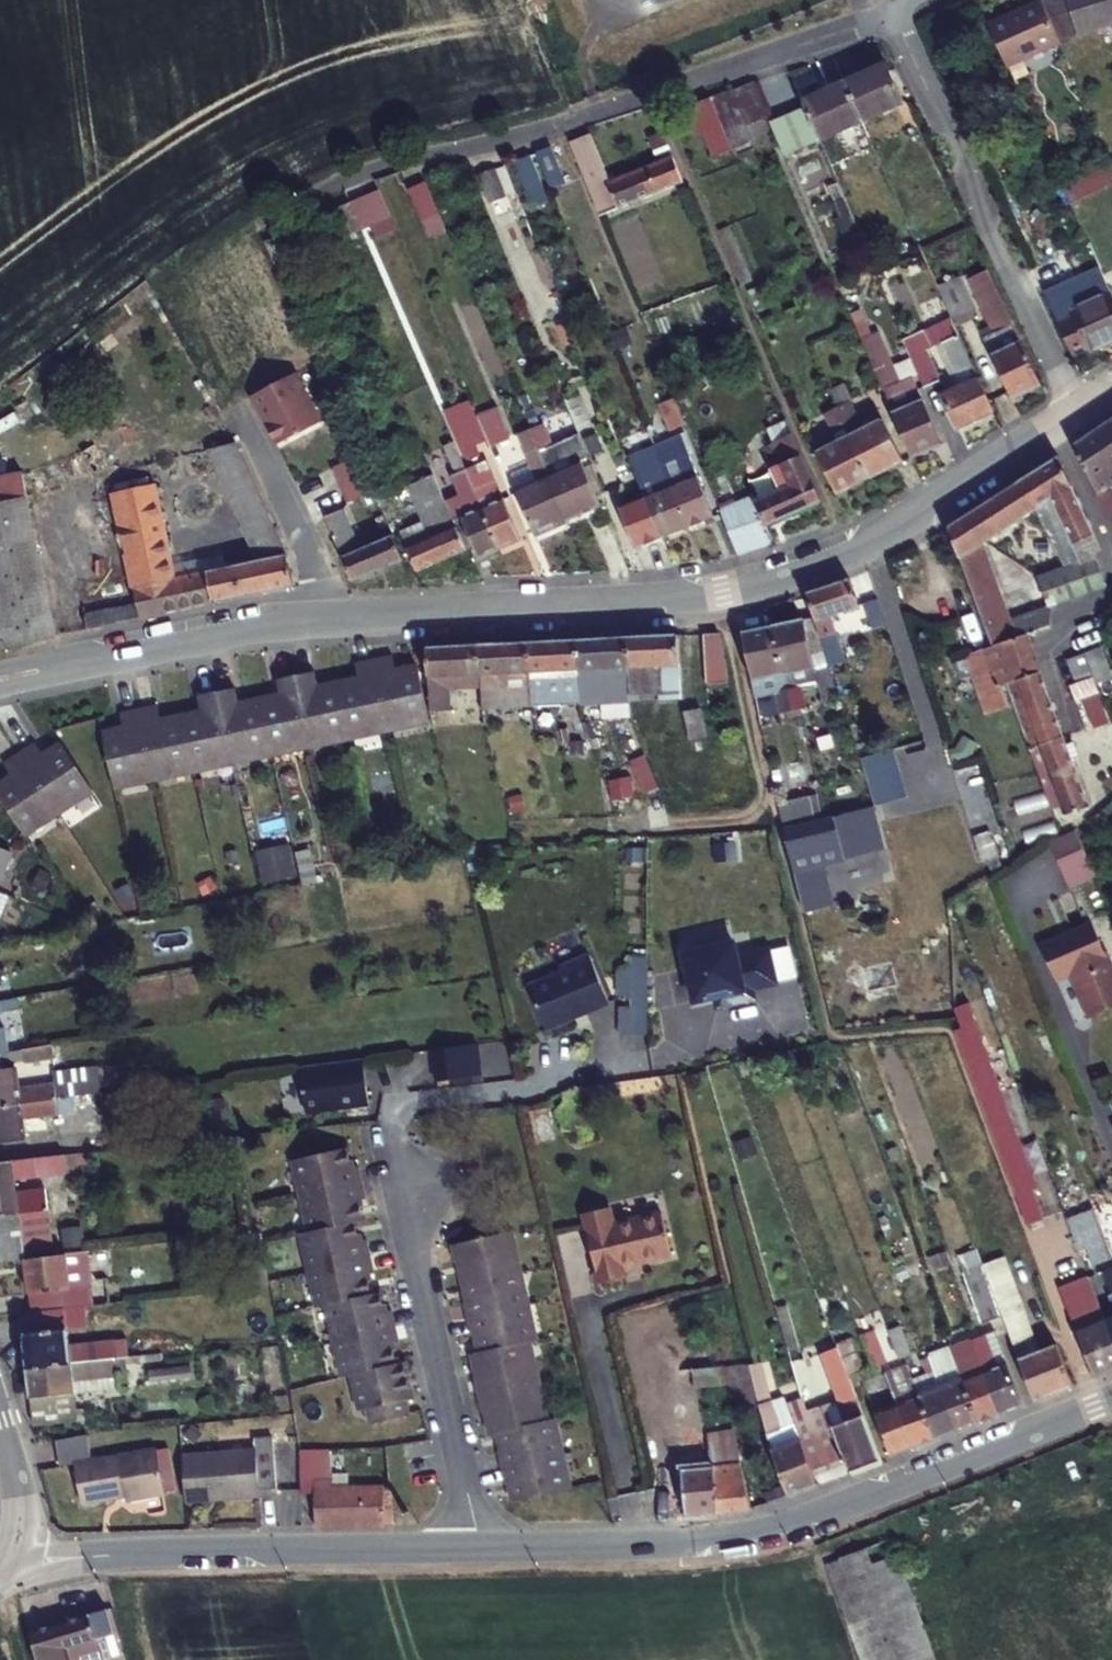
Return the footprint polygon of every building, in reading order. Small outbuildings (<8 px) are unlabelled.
[(636,15),(647,12),(642,0),(630,0),(636,15)] [(647,12),(681,0),(642,0),(647,12)] [(1044,0),(990,23),(1010,66),(1063,42),(1044,0)] [(1111,28),(1111,0),(1045,0),(1044,0),(1063,42),(1111,28)] [(884,57),(844,74),(860,111),(900,94),(884,57)] [(867,128),(860,111),(844,74),(801,93),(805,103),(816,130),(842,119),(849,136),(867,128)] [(766,112),(753,80),(729,88),(703,96),(726,151),(750,141),(742,120),(766,112)] [(726,151),(703,96),(675,105),(687,133),(696,130),(708,159),(726,151)] [(805,103),(768,117),(783,151),(819,137),(816,130),(805,103)] [(586,123),(565,132),(598,211),(683,178),(664,129),(652,134),(663,158),(610,181),(586,123)] [(543,138),(528,144),(545,186),(560,180),(543,138)] [(524,145),(513,150),(531,193),(542,189),(524,145)] [(494,159),(479,165),(489,190),(504,183),(494,159)] [(1062,183),(1071,203),(1111,188),(1111,164),(1062,183)] [(437,199),(427,173),(410,180),(421,205),(437,199)] [(378,185),(350,197),(362,226),(390,215),(378,185)] [(362,226),(350,197),(334,203),(346,233),(362,226)] [(1096,260),(1071,272),(1083,300),(1070,305),(1073,311),(1055,319),(1069,352),(1089,343),(1090,346),(1111,336),(1111,295),(1096,260)] [(1016,333),(985,266),(961,277),(991,344),(1016,333)] [(939,298),(953,331),(973,322),(960,290),(939,298)] [(1016,333),(991,344),(994,351),(989,354),(1007,395),(1037,382),(1016,333)] [(921,338),(905,345),(918,375),(933,368),(921,338)] [(947,421),(984,405),(963,356),(961,349),(946,355),(955,375),(932,385),(947,421)] [(873,369),(877,380),(907,450),(934,439),(908,378),(893,384),(885,365),(873,369)] [(289,372),(245,394),(270,443),(314,421),(289,372)] [(470,408),(463,390),(440,399),(457,441),(480,432),(470,408)] [(841,397),(830,402),(839,421),(849,416),(841,397)] [(470,408),(480,432),(483,438),(503,430),(490,399),(470,408)] [(659,403),(668,428),(680,424),(671,399),(659,403)] [(839,421),(830,402),(816,408),(825,427),(839,421)] [(842,428),(862,470),(894,455),(875,413),(842,428)] [(538,416),(527,421),(565,517),(594,505),(575,458),(586,454),(574,426),(546,437),(538,416)] [(1070,442),(1111,534),(1111,416),(1070,442)] [(565,517),(527,421),(515,426),(522,443),(522,448),(533,475),(513,483),(532,530),(565,517)] [(862,470),(842,428),(810,443),(830,485),(862,470)] [(747,489),(719,500),(739,549),(769,540),(759,518),(812,494),(783,431),(761,441),(782,485),(751,498),(747,489)] [(666,485),(682,522),(709,511),(682,447),(656,458),(666,485)] [(1038,609),(1043,607),(1048,605),(1102,585),(1088,549),(1098,545),(1053,452),(1019,474),(1033,505),(1058,562),(1026,574),(1038,609)] [(80,622),(84,640),(285,595),(283,559),(234,453),(213,456),(262,562),(262,567),(182,584),(180,575),(173,577),(154,491),(109,501),(133,610),(80,622)] [(326,469),(332,484),(359,472),(353,457),(326,469)] [(465,481),(474,502),(492,546),(513,537),(488,474),(476,479),(468,460),(458,463),(465,481)] [(643,461),(632,466),(638,481),(650,477),(643,461)] [(369,496),(394,485),(384,462),(359,472),(367,492),(369,496)] [(465,481),(458,463),(450,467),(458,485),(465,481)] [(638,481),(632,466),(623,469),(630,485),(638,481)] [(367,492),(359,472),(332,484),(341,503),(367,492)] [(461,549),(459,545),(446,513),(430,474),(421,477),(426,493),(417,496),(430,529),(400,541),(411,569),(461,549)] [(940,523),(984,641),(1015,632),(1049,623),(1048,605),(1043,607),(1038,609),(1026,574),(996,587),(977,540),(1033,505),(1019,474),(940,523)] [(655,533),(682,522),(666,485),(643,494),(640,495),(655,533)] [(0,491),(0,514),(23,510),(18,487),(0,491)] [(655,533),(640,495),(617,505),(632,542),(655,533)] [(446,513),(459,545),(467,541),(473,554),(492,546),(474,502),(446,513)] [(346,581),(396,561),(382,526),(351,538),(337,509),(315,519),(346,581)] [(23,510),(0,514),(0,659),(52,647),(23,510)] [(856,600),(847,573),(804,588),(824,663),(843,657),(827,609),(856,600)] [(767,625),(778,673),(811,666),(799,618),(767,625)] [(767,625),(737,631),(752,698),(771,693),(776,716),(788,713),(782,690),(778,673),(767,625)] [(1006,697),(1000,680),(1030,670),(1015,632),(984,641),(977,643),(960,648),(981,706),(1006,697)] [(628,702),(636,702),(636,695),(658,695),(659,701),(680,700),(675,635),(622,639),(628,702)] [(720,635),(705,636),(708,687),(724,686),(720,635)] [(622,639),(573,643),(575,671),(578,704),(622,702),(628,702),(622,639)] [(530,708),(540,707),(561,706),(578,704),(575,671),(573,643),(525,646),(530,708)] [(480,711),(530,708),(525,646),(476,649),(478,677),(480,711)] [(478,677),(476,649),(430,653),(421,651),(427,709),(443,708),(442,679),(478,677)] [(1075,650),(1059,656),(1066,673),(1082,667),(1075,650)] [(395,674),(391,657),(360,663),(363,681),(319,689),(315,672),(281,679),(284,696),(239,705),(235,688),(203,694),(207,711),(162,720),(159,703),(123,711),(126,726),(105,731),(116,784),(425,723),(415,670),(395,674)] [(1000,680),(1026,748),(1035,744),(1057,736),(1030,670),(1000,680)] [(1086,675),(1064,684),(1069,698),(1092,689),(1086,675)] [(788,713),(797,710),(792,688),(782,690),(788,713)] [(702,709),(685,712),(688,738),(706,736),(702,709)] [(1084,802),(1057,736),(1035,744),(1062,811),(1084,802)] [(37,739),(9,758),(19,772),(3,784),(36,830),(97,785),(64,740),(47,752),(37,739)] [(890,759),(867,764),(874,798),(898,793),(890,759)] [(821,811),(817,792),(778,800),(782,819),(821,811)] [(789,828),(803,898),(830,892),(821,847),(865,839),(860,814),(789,828)] [(1094,885),(1074,840),(1046,852),(1066,897),(1094,885)] [(288,841),(255,849),(262,883),(296,875),(288,841)] [(10,847),(0,843),(0,871),(10,847)] [(1038,952),(1053,986),(1065,981),(1085,1025),(1111,1013),(1111,984),(1088,930),(1038,952)] [(681,959),(693,1006),(712,1002),(715,1015),(754,1005),(751,993),(775,987),(767,953),(735,961),(731,947),(681,959)] [(616,1000),(617,1000),(618,1032),(648,1031),(646,951),(630,952),(631,967),(615,967),(616,1000)] [(564,970),(529,979),(539,1024),(568,1018),(568,1014),(581,1011),(582,1014),(606,1008),(594,958),(563,965),(564,970)] [(953,1034),(1028,1231),(1047,1224),(1035,1193),(1039,1191),(969,1009),(950,1016),(956,1032),(953,1034)] [(497,1076),(507,1075),(502,1040),(478,1043),(482,1071),(496,1069),(497,1076)] [(472,1042),(429,1048),(433,1081),(477,1075),(472,1042)] [(60,1045),(30,1049),(32,1060),(62,1056),(60,1045)] [(61,1098),(58,1081),(24,1086),(19,1051),(0,1054),(0,1106),(61,1098)] [(354,1058),(358,1086),(363,1086),(359,1057),(354,1058)] [(354,1058),(297,1066),(303,1112),(366,1104),(363,1086),(358,1086),(354,1058)] [(132,1088),(93,1093),(97,1121),(135,1116),(132,1088)] [(79,1112),(77,1095),(68,1097),(61,1098),(63,1114),(79,1112)] [(63,1114),(61,1098),(0,1106),(0,1143),(29,1139),(28,1132),(53,1129),(51,1116),(63,1114)] [(352,1169),(347,1148),(294,1160),(311,1233),(302,1236),(318,1307),(327,1305),(344,1379),(351,1377),(360,1414),(370,1412),(375,1428),(410,1420),(402,1383),(410,1381),(406,1365),(398,1367),(393,1345),(401,1343),(394,1312),(385,1315),(381,1293),(373,1295),(369,1274),(376,1272),(368,1241),(361,1242),(356,1222),(364,1220),(359,1202),(367,1200),(360,1166),(352,1169)] [(0,1165),(0,1214),(20,1211),(52,1208),(50,1186),(19,1189),(17,1175),(69,1169),(67,1157),(0,1165)] [(612,1206),(584,1213),(601,1286),(629,1279),(626,1267),(674,1256),(663,1210),(615,1221),(612,1206)] [(22,1252),(62,1247),(57,1207),(52,1208),(20,1211),(0,1214),(0,1254),(22,1252)] [(1066,1224),(1080,1258),(1086,1256),(1093,1274),(1111,1267),(1111,1263),(1093,1214),(1066,1224)] [(538,1341),(512,1232),(454,1246),(458,1263),(463,1262),(473,1300),(468,1301),(475,1334),(481,1333),(485,1353),(478,1355),(483,1376),(477,1377),(485,1413),(491,1412),(497,1436),(504,1435),(508,1451),(503,1452),(512,1486),(516,1485),(520,1504),(574,1492),(558,1422),(548,1425),(529,1343),(538,1341)] [(62,1247),(22,1252),(26,1286),(84,1279),(81,1246),(62,1247)] [(1074,1265),(1053,1273),(1060,1289),(1080,1281),(1074,1265)] [(1000,1321),(994,1303),(983,1274),(963,1282),(981,1329),(1000,1321)] [(1111,1378),(1111,1340),(1110,1335),(1090,1284),(1061,1296),(1096,1384),(1111,1378)] [(1000,1321),(1002,1324),(1019,1317),(1021,1317),(1013,1296),(994,1303),(1000,1321)] [(69,1304),(25,1309),(31,1363),(76,1358),(120,1353),(133,1351),(131,1334),(73,1340),(69,1304)] [(1002,1324),(1033,1407),(1073,1392),(1058,1352),(1035,1361),(1019,1317),(1002,1324)] [(981,1343),(971,1347),(996,1420),(1020,1412),(1003,1367),(991,1371),(981,1343)] [(120,1353),(122,1385),(185,1378),(181,1346),(120,1353)] [(975,1428),(996,1420),(971,1347),(962,1350),(973,1379),(958,1384),(975,1428)] [(31,1363),(35,1400),(81,1395),(80,1389),(122,1385),(120,1353),(76,1358),(31,1363)] [(694,1371),(698,1392),(725,1388),(720,1368),(694,1371)] [(927,1373),(951,1436),(975,1428),(958,1384),(953,1370),(937,1375),(936,1370),(927,1373)] [(694,1371),(667,1375),(670,1396),(698,1392),(694,1371)] [(929,1444),(951,1436),(927,1373),(919,1376),(921,1381),(907,1386),(912,1400),(929,1444)] [(929,1444),(912,1400),(903,1404),(892,1374),(879,1379),(908,1451),(929,1444)] [(878,1460),(847,1375),(830,1382),(844,1421),(830,1426),(846,1471),(878,1460)] [(891,1457),(908,1451),(879,1379),(872,1381),(879,1399),(871,1402),(891,1457)] [(81,1395),(35,1400),(37,1422),(83,1417),(81,1395)] [(771,1457),(785,1494),(813,1484),(800,1447),(787,1452),(771,1409),(760,1413),(771,1457)] [(754,1508),(738,1443),(708,1450),(719,1513),(748,1510),(754,1508)] [(234,1451),(242,1496),(263,1494),(258,1448),(234,1451)] [(719,1513),(708,1450),(663,1460),(666,1481),(653,1483),(657,1520),(719,1513)] [(160,1451),(78,1462),(83,1500),(129,1494),(130,1500),(165,1495),(160,1451)] [(183,1457),(189,1502),(242,1496),(234,1451),(183,1457)] [(309,1484),(302,1451),(300,1451),(302,1484),(309,1484)] [(318,1484),(317,1451),(302,1451),(309,1484),(317,1484),(318,1527),(387,1527),(384,1489),(329,1490),(329,1484),(318,1484)] [(374,1466),(387,1467),(384,1451),(372,1451),(374,1466)] [(823,1565),(859,1659),(932,1659),(886,1541),(823,1565)] [(61,1625),(71,1659),(104,1659),(98,1640),(114,1635),(107,1611),(61,1625)] [(61,1625),(34,1633),(42,1659),(71,1659),(61,1625)]
